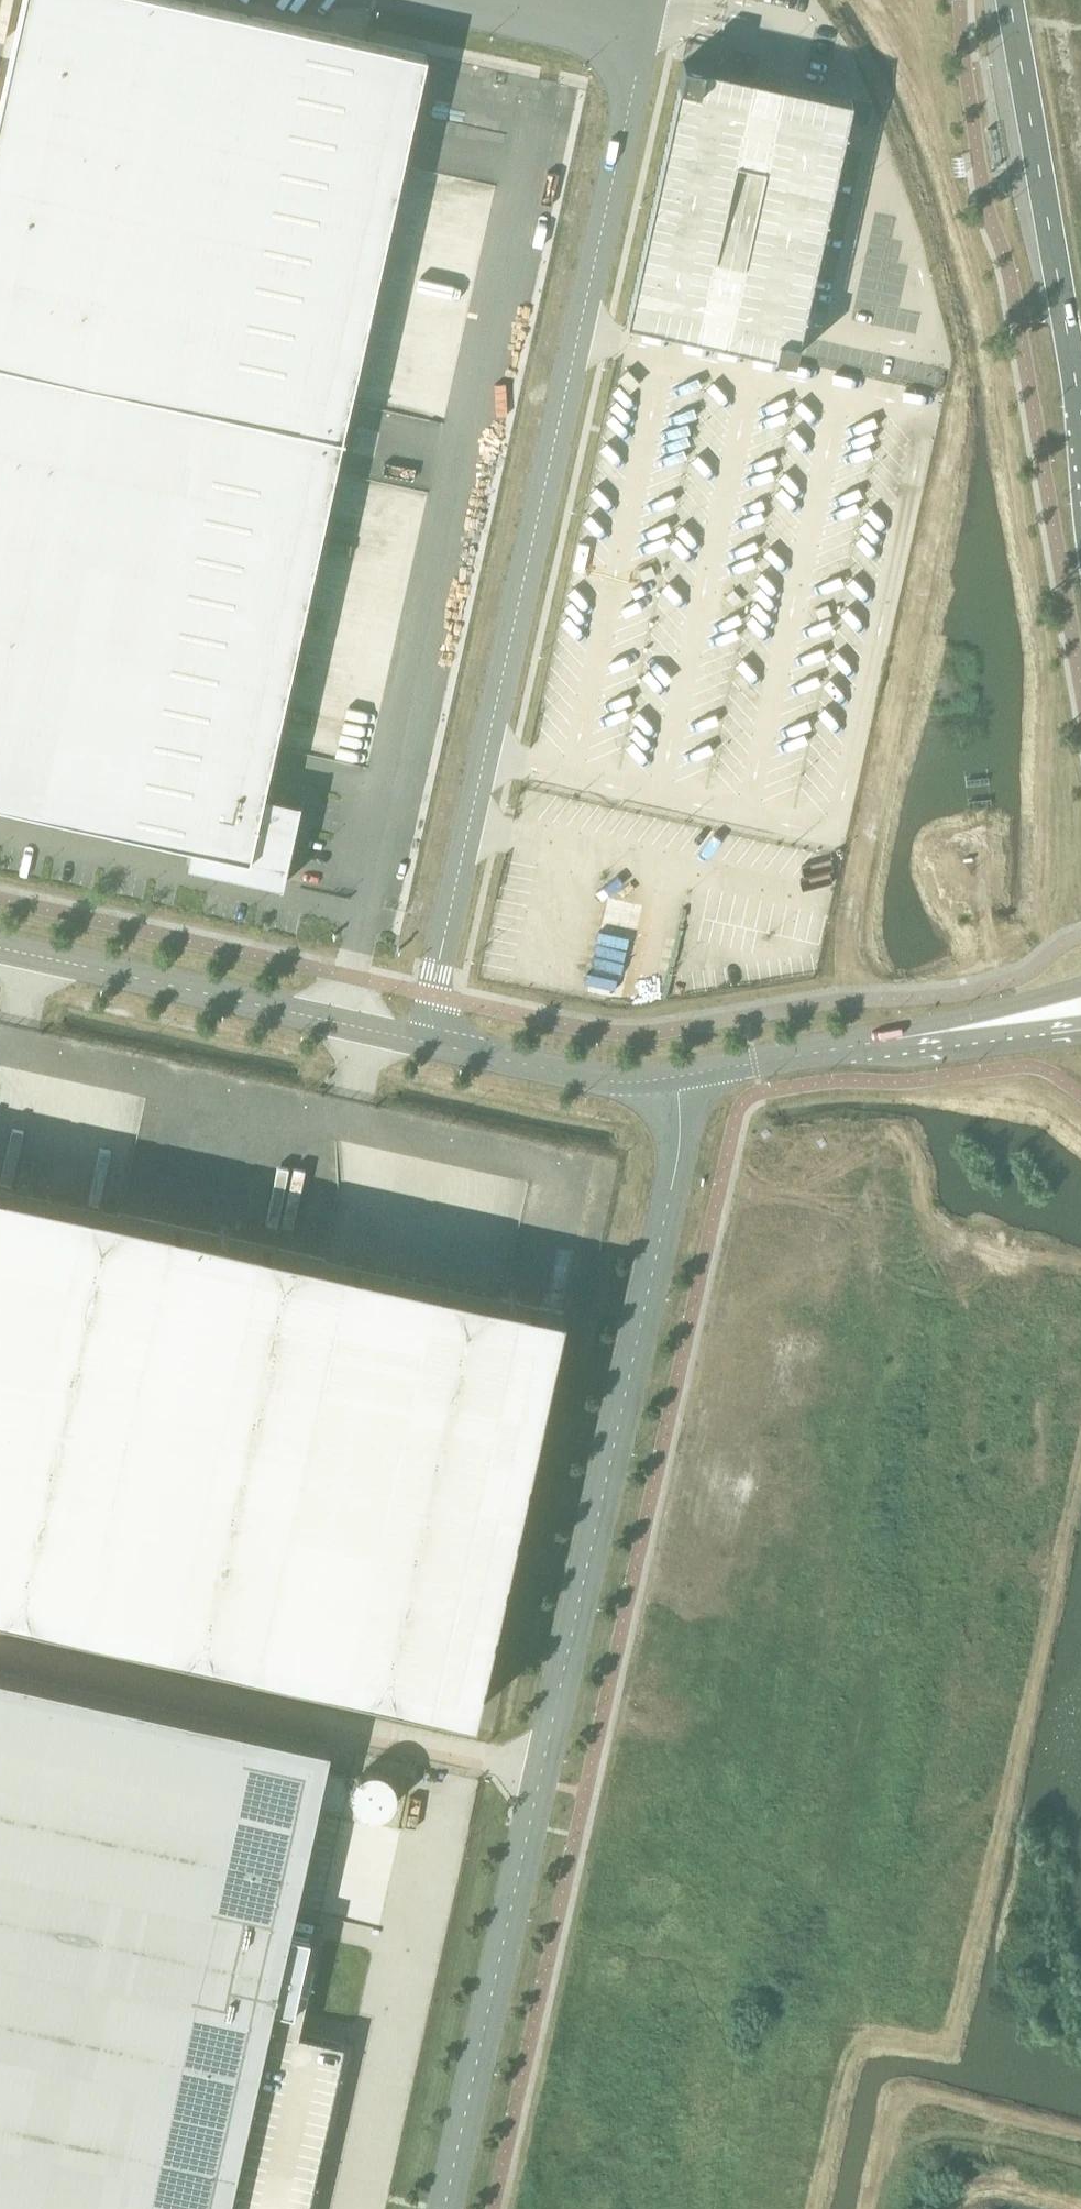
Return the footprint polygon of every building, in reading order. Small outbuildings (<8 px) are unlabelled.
[(402,163),(426,53),(365,40),(186,0),(23,0),(0,102),(0,380),(338,455),(402,163)] [(725,76),(671,65),(618,313),(643,357),(799,387),(802,368),(849,130),(854,102),(777,87),(725,76)] [(334,470),(338,455),(0,380),(0,801),(200,846),(198,857),(281,875),(279,884),(282,885),(282,882),(300,801),(297,800),(296,803),(262,795),(301,620),(334,470)] [(352,1687),(473,1714),(563,1310),(0,1185),(0,1608),(352,1687)] [(309,1935),(288,1930),(329,1744),(0,1671),(0,1907),(257,1964),(257,1963),(301,1972),(309,1935)] [(357,1770),(355,1811),(393,1812),(395,1771),(357,1770)] [(271,2005),(292,2009),(301,1972),(257,1963),(257,1964),(0,1907),(0,2114),(236,2166),(271,2005)] [(236,2166),(0,2114),(0,2208),(227,2208),(236,2166)]
